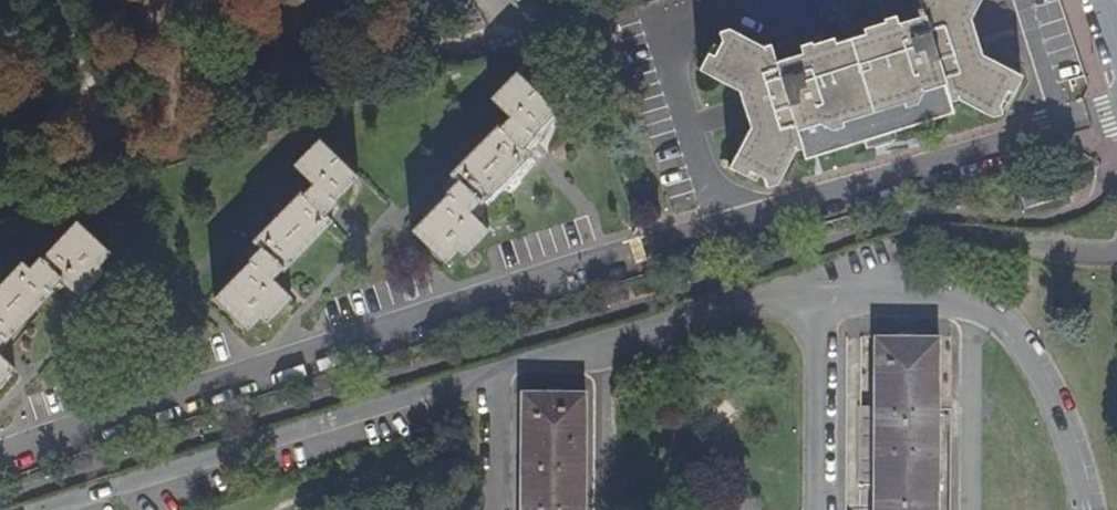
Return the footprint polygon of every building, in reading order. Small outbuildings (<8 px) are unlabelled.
[(890,29),(776,63),(771,47),(763,50),(730,31),(717,35),(720,43),(717,49),(711,45),(697,72),(737,93),(748,129),(726,169),(753,184),(756,178),(762,181),(764,188),(774,185),(793,152),(801,150),(805,160),(952,115),(949,105),(958,102),(990,121),(1011,114),(1031,76),(990,55),(977,16),(985,0),(923,0),(929,16),(907,26),(890,29)] [(890,29),(907,26),(929,16),(923,0),(881,0),(890,29)] [(977,16),(990,55),(1031,76),(1011,114),(1089,88),(1060,0),(985,0),(977,16)] [(462,259),(488,233),(469,214),(477,205),(480,207),(528,157),(522,151),(531,143),(528,140),(553,114),(514,76),(489,102),(508,121),(500,128),(498,127),(448,178),(455,185),(451,188),(444,195),(446,198),(411,234),(444,266),(457,253),(462,259)] [(331,206),(356,181),(315,142),(290,169),(310,189),(301,198),(298,195),(251,244),(258,251),(255,255),(247,262),(250,265),(214,302),(247,334),(259,323),(263,326),(288,301),(269,282),(275,276),(278,273),(281,275),(329,225),(322,219),(333,208),(331,206)] [(1066,197),(1059,178),(1017,191),(1024,211),(1066,197)] [(2,344),(4,346),(53,294),(50,292),(55,287),(58,283),(79,302),(102,275),(96,269),(108,256),(73,225),(39,264),(36,262),(27,272),(20,265),(0,286),(0,346),(2,344)] [(932,341),(867,341),(866,411),(846,411),(847,494),(865,493),(865,509),(930,509),(932,341)] [(14,372),(0,360),(0,388),(14,372)] [(576,396),(510,396),(510,509),(575,509),(576,396)]
